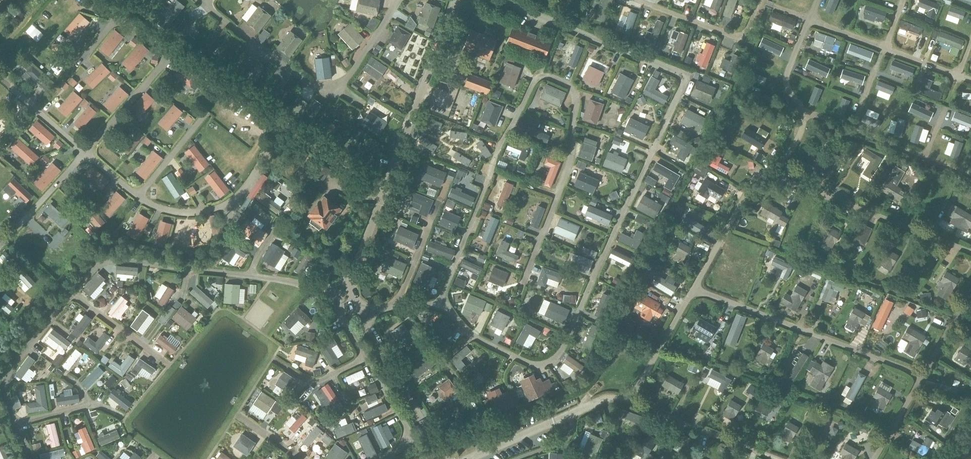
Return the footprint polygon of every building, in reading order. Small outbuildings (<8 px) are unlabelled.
[(380,0),(378,0),(358,0),(356,11),(376,16),(380,0)] [(670,8),(686,14),(691,0),(685,0),(682,9),(671,5),(670,8)] [(722,0),(713,0),(710,8),(717,11),(722,0)] [(824,11),(832,14),(838,0),(829,0),(824,11)] [(939,5),(927,0),(919,0),(917,6),(928,10),(926,16),(934,18),(936,13),(939,5)] [(176,1),(159,23),(166,29),(183,6),(176,1)] [(349,16),(355,17),(357,3),(351,2),(349,16)] [(433,28),(440,8),(425,2),(418,23),(433,28)] [(729,25),(736,6),(728,3),(721,22),(729,25)] [(258,32),(271,16),(258,6),(246,23),(258,32)] [(950,6),(948,14),(963,19),(965,11),(950,6)] [(771,12),(768,20),(783,26),(783,28),(786,29),(787,27),(792,29),(795,21),(771,12)] [(75,39),(90,22),(79,13),(64,30),(75,39)] [(865,13),(863,20),(883,27),(886,20),(865,13)] [(185,32),(192,23),(185,19),(174,33),(190,46),(195,40),(185,32)] [(648,40),(646,46),(653,49),(663,23),(656,20),(652,32),(647,31),(644,38),(648,40)] [(901,20),(898,27),(920,35),(923,28),(901,20)] [(352,49),(364,39),(350,24),(338,34),(352,49)] [(770,24),(768,30),(790,37),(792,31),(770,24)] [(513,26),(506,46),(544,61),(551,41),(513,26)] [(398,27),(389,41),(401,49),(410,34),(398,27)] [(364,34),(370,38),(374,31),(368,28),(364,34)] [(114,30),(99,48),(109,56),(123,37),(114,30)] [(489,58),(496,39),(472,30),(465,49),(489,58)] [(289,55),(302,39),(291,31),(278,47),(289,55)] [(940,31),(936,40),(960,49),(963,40),(940,31)] [(680,32),(673,50),(681,53),(688,35),(680,32)] [(831,51),(835,38),(817,32),(815,39),(824,42),(822,48),(831,51)] [(224,33),(205,57),(212,63),(231,39),(224,33)] [(763,39),(760,46),(780,55),(783,48),(763,39)] [(699,52),(696,59),(699,61),(698,65),(706,68),(715,45),(707,42),(702,53),(699,52)] [(131,71),(149,51),(141,43),(122,63),(131,71)] [(853,45),(850,54),(869,61),(873,53),(853,45)] [(733,54),(730,61),(723,58),(718,68),(733,73),(740,57),(733,54)] [(379,79),(387,67),(372,57),(364,69),(379,79)] [(329,58),(314,60),(317,80),(332,78),(329,58)] [(809,58),(805,67),(826,76),(830,68),(809,58)] [(893,60),(890,69),(911,77),(914,68),(910,66),(893,60)] [(195,90),(204,77),(183,62),(174,74),(195,90)] [(514,86),(521,67),(507,62),(500,81),(514,86)] [(93,88),(110,72),(102,63),(85,80),(93,88)] [(583,80),(598,86),(604,72),(589,65),(583,80)] [(843,68),(840,77),(862,84),(865,75),(843,68)] [(751,71),(748,79),(764,85),(766,77),(751,71)] [(612,91),(624,98),(634,80),(621,73),(612,91)] [(488,93),(492,82),(470,74),(466,85),(488,93)] [(644,93),(664,103),(667,96),(655,89),(659,80),(652,76),(644,93)] [(26,77),(20,83),(29,94),(35,88),(26,77)] [(878,80),(875,88),(891,94),(894,87),(878,80)] [(692,94),(710,101),(716,88),(698,81),(692,94)] [(288,82),(274,101),(281,107),(296,88),(288,82)] [(546,84),(540,99),(560,107),(566,92),(546,84)] [(814,86),(808,102),(815,105),(822,89),(814,86)] [(128,94),(119,87),(103,104),(112,112),(128,94)] [(347,90),(343,96),(360,108),(364,102),(347,90)] [(66,117),(82,99),(74,91),(58,109),(66,117)] [(146,92),(130,110),(139,118),(155,100),(146,92)] [(842,98),(836,113),(843,116),(849,101),(842,98)] [(596,124),(604,104),(589,99),(582,119),(596,124)] [(482,119),(495,125),(503,106),(489,101),(482,119)] [(968,111),(970,111),(970,101),(961,101),(961,106),(968,106),(968,111)] [(913,104),(910,112),(929,120),(932,112),(913,104)] [(158,123),(167,131),(183,112),(174,105),(158,123)] [(73,123),(80,130),(96,112),(89,106),(73,123)] [(699,132),(706,119),(687,109),(680,122),(699,132)] [(370,111),(361,124),(379,135),(387,123),(370,111)] [(864,114),(861,121),(878,128),(881,121),(864,114)] [(426,117),(423,124),(440,130),(442,123),(426,117)] [(625,130),(643,139),(649,126),(631,117),(625,130)] [(897,118),(893,135),(901,138),(905,120),(897,118)] [(29,130),(47,145),(55,136),(37,121),(29,130)] [(338,126),(337,127),(332,124),(324,137),(334,143),(342,129),(338,126)] [(916,125),(910,141),(917,143),(923,127),(916,125)] [(741,138),(760,149),(766,139),(746,128),(741,138)] [(135,129),(119,147),(128,154),(144,136),(135,129)] [(450,130),(449,137),(466,140),(467,133),(450,130)] [(684,160),(693,145),(675,135),(671,142),(682,148),(677,156),(684,160)] [(423,136),(419,142),(433,152),(437,146),(423,136)] [(11,147),(31,166),(39,157),(19,139),(11,147)] [(521,150),(518,158),(524,161),(530,147),(510,139),(508,145),(521,150)] [(481,140),(475,144),(485,158),(491,154),(481,140)] [(955,140),(949,157),(957,160),(963,143),(955,140)] [(592,161),(597,147),(583,142),(578,156),(592,161)] [(185,153),(200,172),(209,164),(194,145),(185,153)] [(60,146),(53,152),(58,157),(65,150),(60,146)] [(347,148),(342,156),(361,169),(366,162),(347,148)] [(871,161),(863,174),(870,178),(881,159),(865,149),(861,156),(871,161)] [(136,172),(145,179),(162,158),(153,151),(136,172)] [(456,151),(452,158),(467,167),(471,160),(456,151)] [(622,172),(627,159),(609,152),(604,165),(622,172)] [(718,163),(721,158),(714,154),(709,165),(726,174),(729,168),(718,163)] [(830,175),(836,166),(818,154),(812,164),(830,175)] [(551,188),(561,162),(547,157),(544,164),(551,167),(544,185),(551,188)] [(672,190),(680,175),(657,162),(653,169),(669,178),(664,186),(672,190)] [(52,163),(34,183),(42,191),(61,171),(52,163)] [(322,183),(329,173),(319,165),(312,175),(322,183)] [(441,186),(446,173),(427,165),(425,172),(429,174),(427,181),(441,186)] [(83,175),(101,190),(109,181),(91,166),(83,175)] [(896,186),(905,172),(895,166),(881,190),(890,195),(896,186)] [(205,178),(220,197),(229,190),(214,171),(205,178)] [(593,193),(599,179),(580,171),(575,185),(593,193)] [(826,193),(839,180),(835,176),(822,189),(826,193)] [(13,178),(2,190),(11,198),(15,193),(26,203),(32,196),(13,178)] [(705,178),(697,193),(707,198),(709,195),(718,200),(724,189),(715,184),(705,178)] [(170,180),(161,186),(176,207),(184,200),(170,180)] [(900,201),(906,192),(896,186),(890,195),(900,201)] [(505,213),(511,191),(501,189),(495,210),(505,213)] [(101,209),(110,217),(125,199),(116,191),(101,209)] [(427,216),(433,200),(415,192),(411,200),(423,204),(419,213),(427,216)] [(277,197),(273,202),(264,195),(260,201),(276,213),(281,207),(280,206),(284,201),(277,197)] [(643,195),(636,208),(654,218),(662,205),(643,195)] [(680,205),(697,212),(701,202),(684,195),(680,205)] [(723,222),(731,199),(723,196),(715,219),(723,222)] [(327,228),(340,209),(324,198),(321,203),(319,202),(310,215),(327,228)] [(767,202),(760,213),(766,217),(767,216),(784,226),(788,219),(780,215),(782,211),(767,202)] [(90,223),(96,230),(105,222),(89,204),(82,211),(91,221),(90,223)] [(967,213),(957,206),(953,204),(946,214),(951,217),(953,218),(950,223),(958,228),(967,213)] [(608,225),(612,215),(589,205),(585,215),(608,225)] [(445,210),(440,224),(455,230),(460,217),(445,210)] [(139,213),(126,234),(136,240),(149,219),(139,213)] [(529,233),(537,236),(545,216),(537,213),(529,233)] [(967,213),(958,228),(966,233),(969,228),(970,229),(970,215),(967,213)] [(209,216),(213,235),(223,232),(219,214),(209,216)] [(499,219),(492,216),(482,239),(490,242),(499,219)] [(685,216),(681,223),(701,235),(706,228),(685,216)] [(573,241),(580,226),(561,218),(554,233),(573,241)] [(248,219),(239,231),(259,245),(267,233),(261,229),(262,227),(258,224),(257,226),(248,219)] [(939,220),(935,224),(948,237),(952,232),(939,220)] [(160,221),(153,244),(165,247),(171,224),(160,221)] [(864,245),(872,229),(859,223),(851,239),(864,245)] [(394,240),(413,247),(418,234),(400,226),(394,240)] [(831,249),(840,233),(830,227),(821,243),(831,249)] [(637,249),(645,233),(637,229),(633,238),(623,233),(619,240),(637,249)] [(244,257),(248,250),(233,240),(221,258),(229,262),(236,252),(244,257)] [(506,251),(509,243),(502,240),(496,255),(515,263),(518,256),(506,251)] [(455,250),(430,241),(427,249),(452,258),(455,250)] [(675,252),(677,253),(675,258),(681,261),(683,256),(685,257),(691,248),(681,242),(675,252)] [(272,243),(262,259),(275,267),(285,251),(272,243)] [(890,270),(898,255),(888,249),(879,264),(890,270)] [(0,256),(0,259),(9,269),(16,263),(5,252),(0,256)] [(234,274),(243,260),(235,254),(225,268),(234,274)] [(587,274),(593,260),(579,255),(573,269),(587,274)] [(382,270),(400,277),(406,264),(387,256),(382,270)] [(628,271),(630,265),(612,256),(609,262),(628,271)] [(786,280),(793,266),(774,257),(771,264),(783,269),(780,277),(786,280)] [(480,275),(483,268),(463,259),(460,265),(474,272),(471,277),(477,280),(479,274),(480,275)] [(427,287),(435,268),(422,262),(414,281),(427,287)] [(116,266),(115,274),(136,276),(137,268),(116,266)] [(494,267),(488,281),(502,286),(508,273),(494,267)] [(560,281),(562,274),(543,267),(538,283),(545,286),(548,277),(560,281)] [(23,271),(17,277),(28,289),(34,283),(23,271)] [(937,295),(947,301),(959,278),(946,271),(936,289),(939,291),(937,295)] [(667,277),(665,280),(656,274),(651,283),(671,296),(676,287),(673,284),(674,282),(667,277)] [(833,291),(834,289),(843,292),(845,286),(828,280),(821,299),(829,302),(832,296),(836,297),(838,293),(833,291)] [(225,284),(224,302),(238,303),(240,285),(225,284)] [(451,291),(457,295),(461,288),(455,284),(451,291)] [(796,311),(807,291),(796,284),(790,295),(786,293),(781,302),(796,311)] [(207,308),(213,301),(196,286),(190,292),(207,308)] [(487,288),(482,295),(493,301),(497,294),(487,288)] [(611,297),(603,294),(595,314),(603,317),(611,297)] [(480,315),(486,301),(470,295),(464,308),(480,315)] [(0,298),(0,307),(7,314),(12,308),(1,298),(0,298)] [(650,321),(658,306),(648,299),(640,314),(650,321)] [(880,330),(893,303),(885,299),(872,327),(880,330)] [(550,302),(544,315),(563,324),(569,310),(550,302)] [(187,330),(196,318),(182,307),(172,318),(187,330)] [(305,326),(311,319),(298,307),(283,322),(290,329),(298,320),(305,326)] [(856,307),(850,316),(846,323),(855,329),(860,322),(864,325),(870,317),(856,307)] [(508,320),(510,317),(496,310),(490,324),(503,330),(507,323),(508,324),(510,321),(508,320)] [(143,331),(152,320),(141,311),(132,322),(143,331)] [(902,319),(908,323),(912,316),(907,312),(902,319)] [(736,314),(725,342),(735,346),(746,318),(736,314)] [(77,337),(91,319),(85,315),(76,326),(73,324),(71,327),(74,329),(71,333),(77,337)] [(717,327),(700,317),(699,320),(697,320),(694,325),(696,326),(694,329),(699,332),(696,336),(708,342),(717,327)] [(452,332),(443,321),(429,332),(438,343),(452,332)] [(526,323),(516,341),(523,345),(529,333),(537,338),(541,331),(526,323)] [(403,324),(392,333),(404,349),(415,340),(403,324)] [(910,341),(904,351),(914,357),(925,336),(908,326),(902,337),(910,341)] [(66,350),(70,344),(52,330),(48,336),(66,350)] [(853,340),(855,335),(846,331),(843,335),(853,340)] [(89,337),(84,343),(97,353),(109,337),(104,332),(96,343),(89,337)] [(547,343),(550,335),(545,333),(542,341),(547,343)] [(164,335),(162,337),(160,335),(156,341),(172,353),(176,347),(166,339),(168,338),(164,335)] [(330,348),(337,344),(332,337),(319,345),(331,365),(338,360),(330,348)] [(765,364),(774,349),(763,343),(754,358),(765,364)] [(451,358),(461,371),(467,366),(461,359),(471,351),(467,345),(451,358)] [(313,367),(318,352),(298,346),(295,353),(308,357),(305,365),(313,367)] [(962,346),(954,360),(963,365),(965,361),(970,365),(970,351),(962,346)] [(78,358),(81,354),(76,349),(63,366),(68,370),(75,361),(78,363),(81,360),(78,358)] [(425,353),(409,364),(417,376),(434,365),(425,353)] [(113,360),(109,366),(122,376),(134,359),(128,355),(121,366),(113,360)] [(567,355),(562,363),(579,375),(584,367),(567,355)] [(28,356),(14,375),(20,380),(34,361),(28,356)] [(54,365),(57,368),(64,358),(60,356),(54,365)] [(152,374),(155,369),(139,359),(131,372),(137,376),(142,367),(152,374)] [(820,390),(831,371),(815,361),(810,371),(816,375),(810,384),(820,390)] [(364,377),(365,377),(362,370),(346,377),(349,384),(360,379),(361,382),(365,380),(364,377)] [(724,377),(725,376),(712,370),(708,377),(721,383),(718,390),(724,393),(731,380),(724,377)] [(97,372),(86,387),(91,391),(102,376),(97,372)] [(288,393),(297,380),(284,372),(275,384),(288,393)] [(852,401),(865,376),(858,372),(845,397),(852,401)] [(678,394),(684,383),(668,374),(661,386),(667,389),(668,388),(678,394)] [(540,379),(535,381),(534,378),(523,384),(530,399),(546,392),(540,379)] [(443,401),(457,391),(449,379),(438,386),(443,394),(440,397),(443,401)] [(889,392),(892,387),(882,381),(873,397),(876,399),(873,403),(883,409),(892,394),(889,392)] [(945,385),(946,382),(942,381),(941,384),(937,383),(934,390),(955,397),(958,389),(945,385)] [(100,384),(94,388),(98,394),(104,390),(100,384)] [(327,384),(321,388),(332,405),(338,400),(327,384)] [(27,413),(48,410),(44,385),(34,386),(37,402),(26,403),(27,413)] [(507,392),(501,394),(499,388),(486,394),(495,414),(514,406),(507,392)] [(118,389),(116,391),(113,389),(108,395),(126,409),(131,403),(119,394),(121,392),(118,389)] [(267,413),(275,401),(261,391),(253,404),(267,413)] [(61,397),(56,398),(57,405),(79,402),(78,395),(65,397),(64,394),(60,394),(61,397)] [(767,416),(775,400),(763,394),(755,410),(767,416)] [(358,407),(366,428),(386,421),(378,399),(358,407)] [(733,421),(741,405),(731,399),(722,415),(733,421)] [(933,407),(925,419),(936,426),(938,424),(942,426),(950,413),(939,406),(937,410),(933,407)] [(302,414),(300,416),(297,414),(294,417),(297,420),(289,428),(294,432),(307,418),(302,414)] [(819,439),(828,419),(821,415),(811,435),(819,439)] [(790,442),(799,426),(788,421),(779,437),(790,442)] [(336,438),(356,430),(353,422),(340,427),(339,425),(335,426),(336,429),(333,430),(336,438)] [(51,447),(59,445),(54,423),(46,425),(50,439),(47,440),(48,444),(51,443),(51,447)] [(380,425),(373,428),(383,449),(390,445),(380,425)] [(320,432),(321,431),(316,426),(302,442),(308,447),(317,436),(320,438),(322,434),(320,432)] [(85,427),(78,430),(83,442),(81,443),(83,447),(85,446),(86,447),(92,444),(85,427)] [(101,445),(120,438),(116,430),(104,435),(103,432),(99,434),(100,437),(98,438),(101,445)] [(242,434),(233,446),(247,456),(255,443),(242,434)] [(590,434),(583,451),(595,456),(603,439),(590,434)] [(692,440),(682,434),(676,444),(686,450),(692,440)] [(828,440),(834,443),(837,437),(831,434),(828,440)] [(357,439),(367,458),(370,458),(377,456),(367,435),(357,439)] [(657,439),(648,435),(646,438),(640,435),(629,457),(633,458),(653,458),(654,457),(649,454),(657,439)] [(924,456),(933,440),(926,437),(922,445),(912,440),(908,447),(924,456)] [(850,446),(845,443),(839,453),(843,455),(840,458),(854,458),(859,451),(850,446)] [(347,453),(335,444),(326,457),(329,458),(343,458),(347,453)] [(357,452),(359,451),(357,445),(348,448),(352,458),(359,458),(357,452)] [(65,456),(63,449),(40,454),(41,458),(51,458),(56,458),(58,458),(60,458),(60,457),(65,456)]
